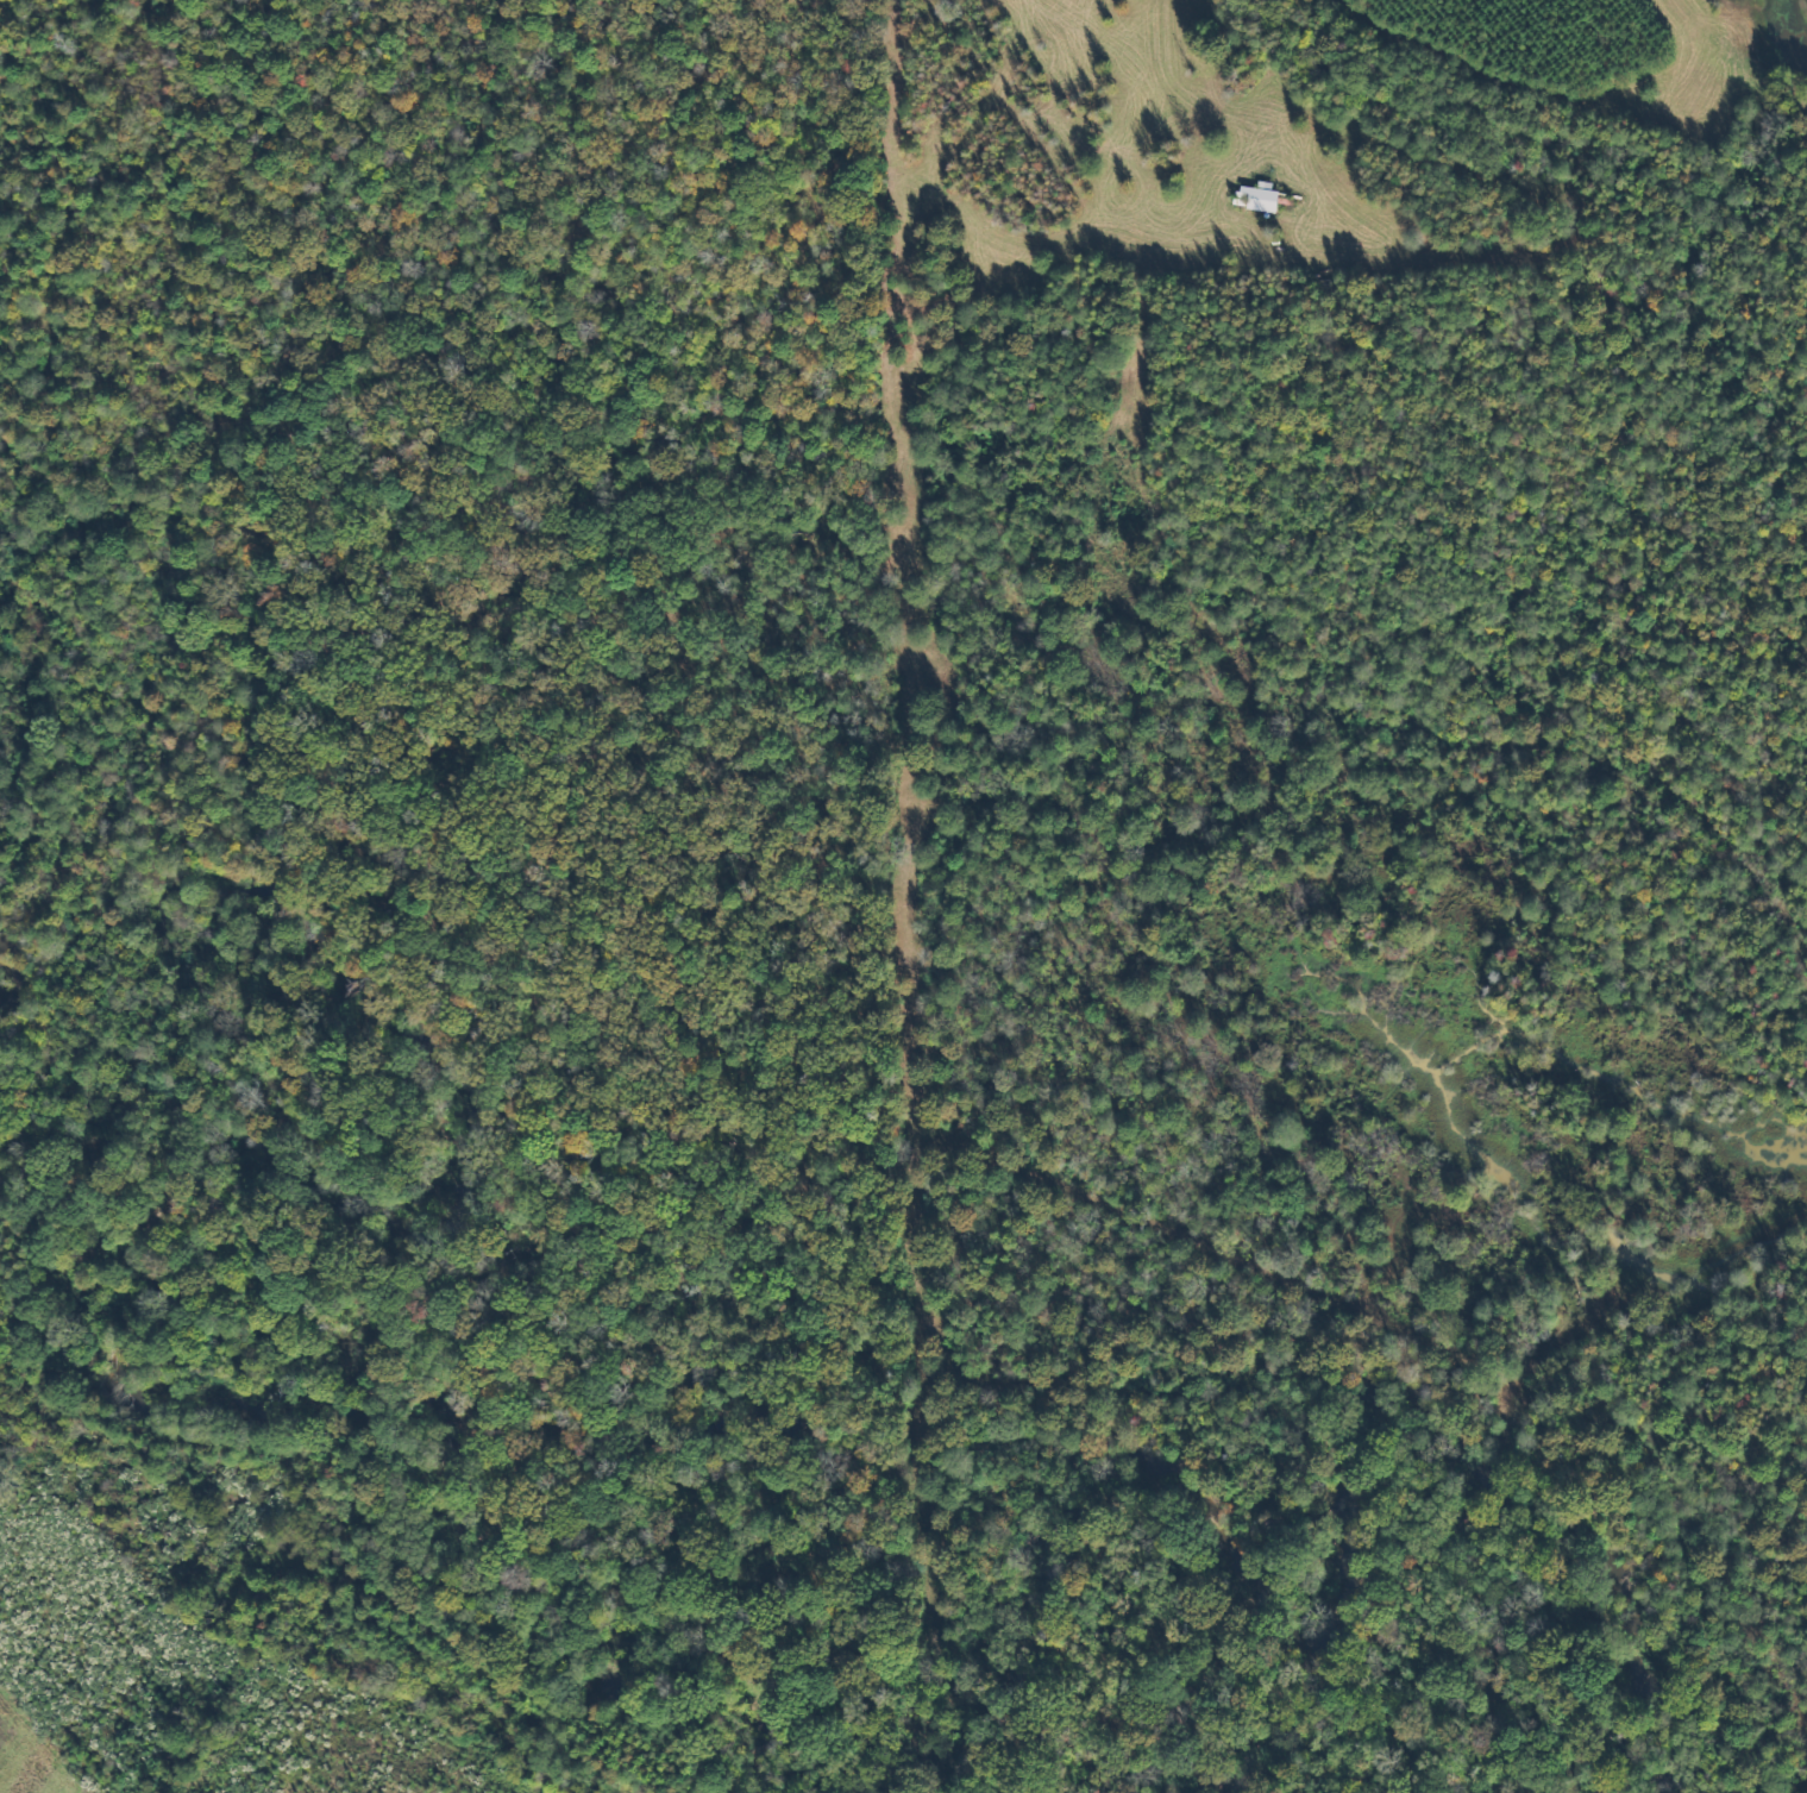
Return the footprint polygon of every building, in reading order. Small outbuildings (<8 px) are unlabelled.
[(1260,183),(1259,188),(1242,185),(1241,197),(1249,199),(1248,209),(1278,213),(1282,186),(1260,183)]
